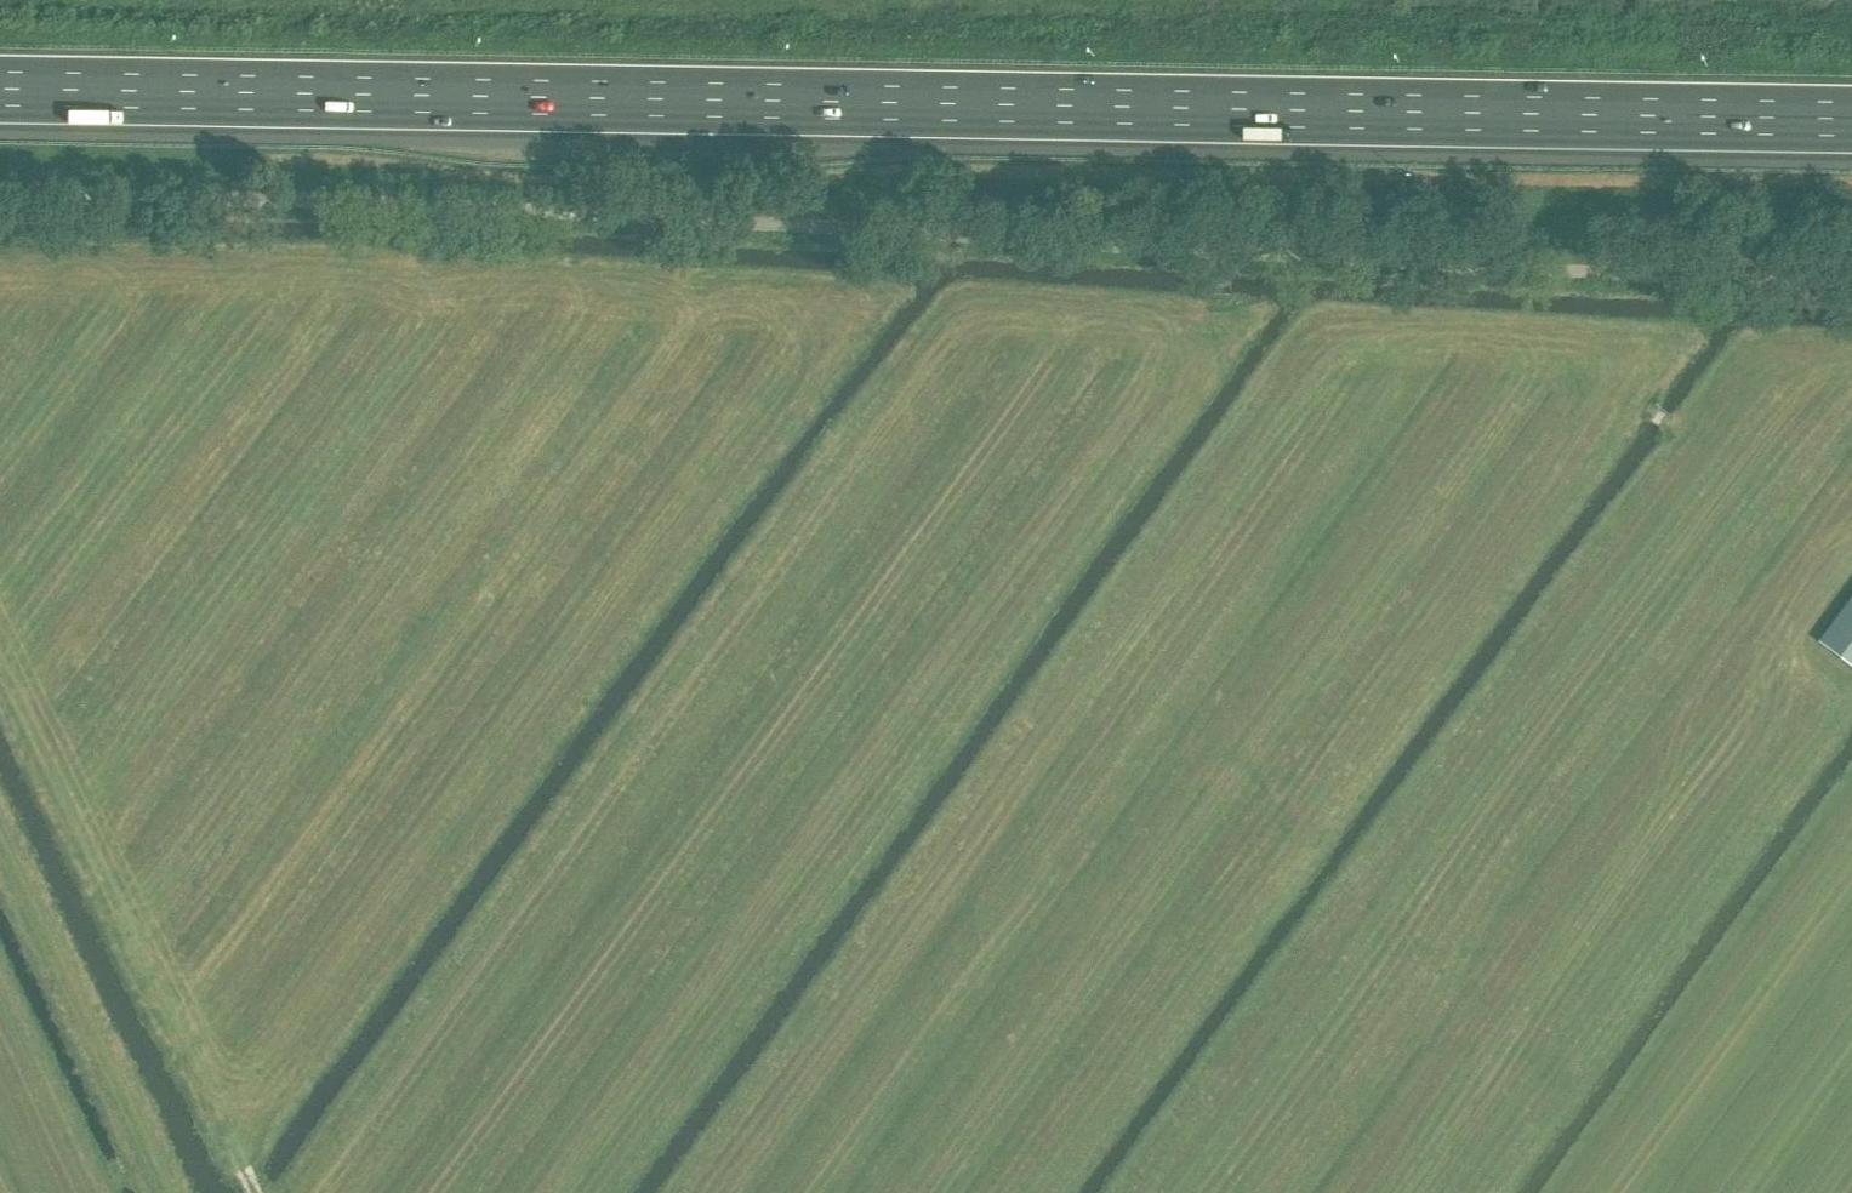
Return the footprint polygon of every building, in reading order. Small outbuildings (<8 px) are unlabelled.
[(1823,643),(1851,665),(1851,604),(1823,643)]
